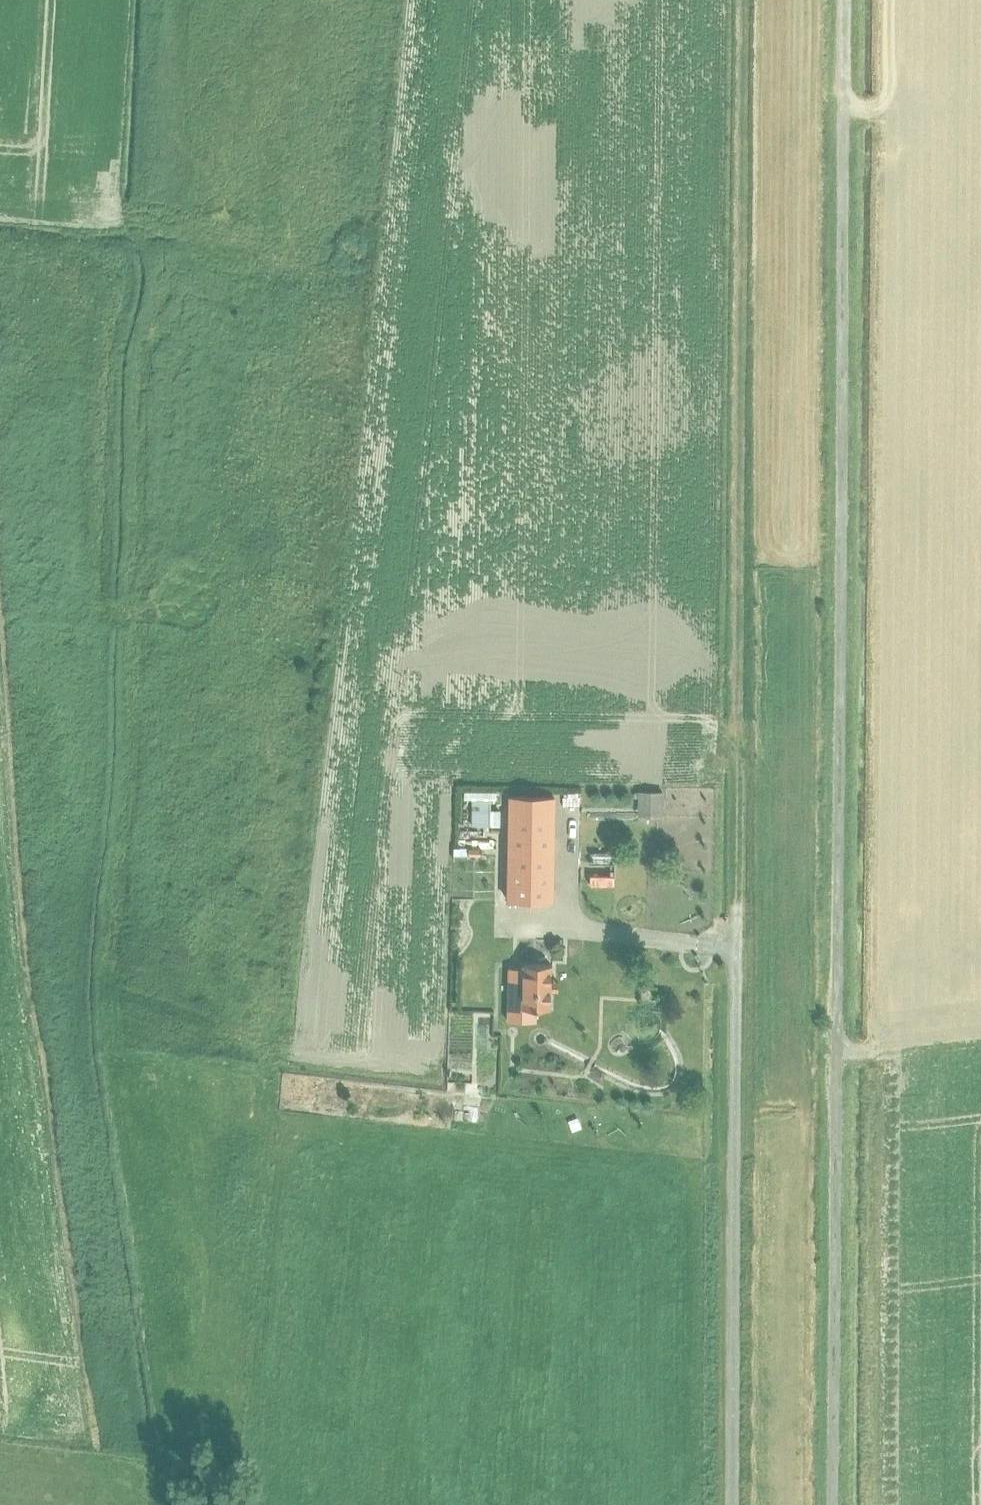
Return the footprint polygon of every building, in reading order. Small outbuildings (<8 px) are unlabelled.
[(675,777),(689,777),(689,745),(676,745),(675,777)] [(492,784),(464,784),(465,822),(496,821),(496,800),(492,800),(492,784)] [(664,791),(638,791),(638,810),(664,810),(664,791)] [(508,899),(552,900),(554,796),(509,795),(508,899)] [(559,990),(559,981),(551,981),(551,963),(523,963),(523,967),(509,967),(508,1021),(536,1021),(537,1010),(538,1010),(538,1007),(551,1007),(551,990),(559,990)]
